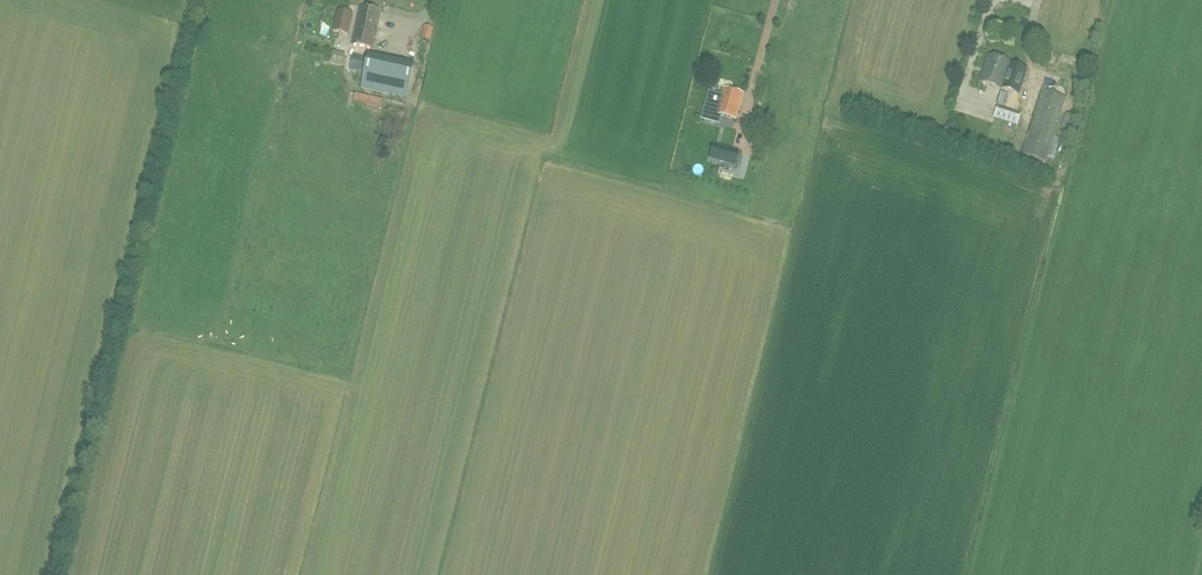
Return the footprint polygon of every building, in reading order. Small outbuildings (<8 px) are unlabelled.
[(372,48),(380,11),(359,6),(351,44),(372,48)] [(348,35),(352,14),(337,11),(332,32),(348,35)] [(432,28),(423,25),(420,39),(430,43),(432,28)] [(342,66),(345,54),(333,51),(330,64),(342,66)] [(1010,63),(1010,61),(988,54),(979,83),(1001,90),(1001,88),(1010,63)] [(361,87),(371,89),(407,97),(414,66),(378,58),(378,60),(352,55),(349,69),(365,72),(361,87)] [(1024,68),(1010,63),(1001,88),(1017,93),(1024,68)] [(724,86),(719,103),(710,100),(706,114),(716,116),(717,113),(735,118),(743,92),(724,86)] [(1045,160),(1065,96),(1042,89),(1022,153),(1045,160)] [(994,119),(1017,126),(1021,113),(998,106),(994,119)] [(1071,131),(1075,116),(1065,114),(1061,128),(1071,131)] [(952,119),(944,128),(951,134),(959,125),(952,119)] [(715,149),(713,163),(742,167),(744,153),(715,149)]
